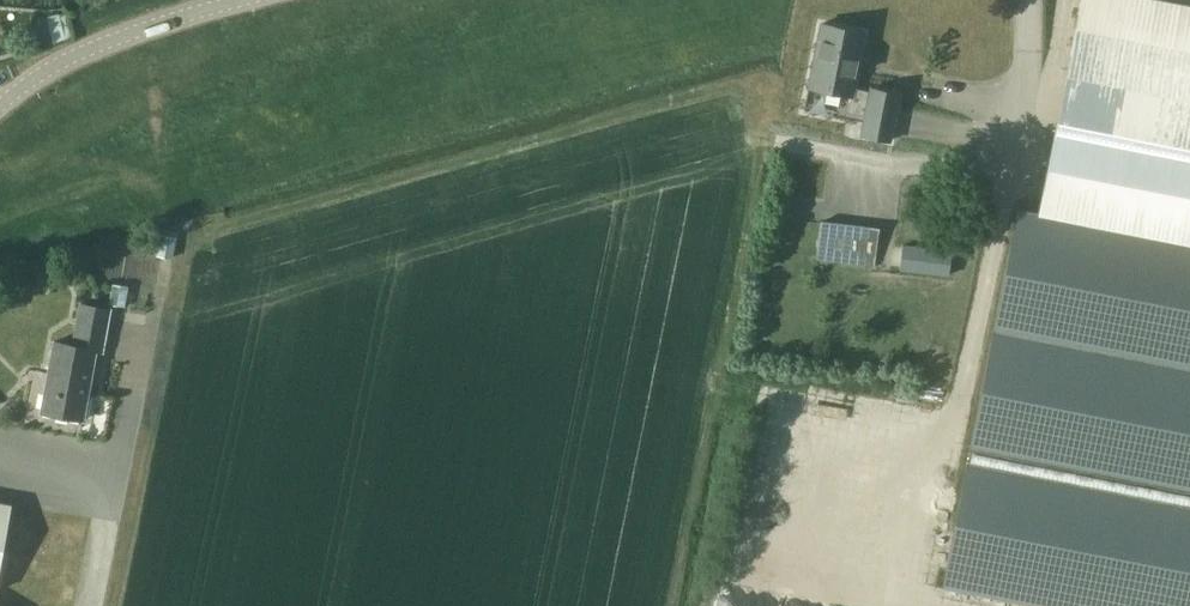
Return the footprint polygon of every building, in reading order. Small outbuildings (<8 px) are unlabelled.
[(1175,0),(1079,0),(1038,211),(1019,207),(946,580),(1078,605),(1189,605),(1189,3),(1175,0)] [(45,17),(53,39),(75,31),(67,9),(45,17)] [(822,22),(809,86),(851,95),(848,111),(866,115),(862,134),(890,140),(900,92),(872,87),(871,90),(855,87),(866,31),(822,22)] [(822,220),(821,224),(817,258),(875,265),(880,227),(822,220)] [(161,234),(157,254),(173,257),(176,236),(161,234)] [(901,242),(898,268),(947,274),(950,248),(901,242)] [(99,347),(102,347),(106,323),(109,307),(79,302),(72,341),(53,338),(41,409),(88,417),(99,347)] [(1,583),(13,523),(0,520),(0,583),(1,583)]
